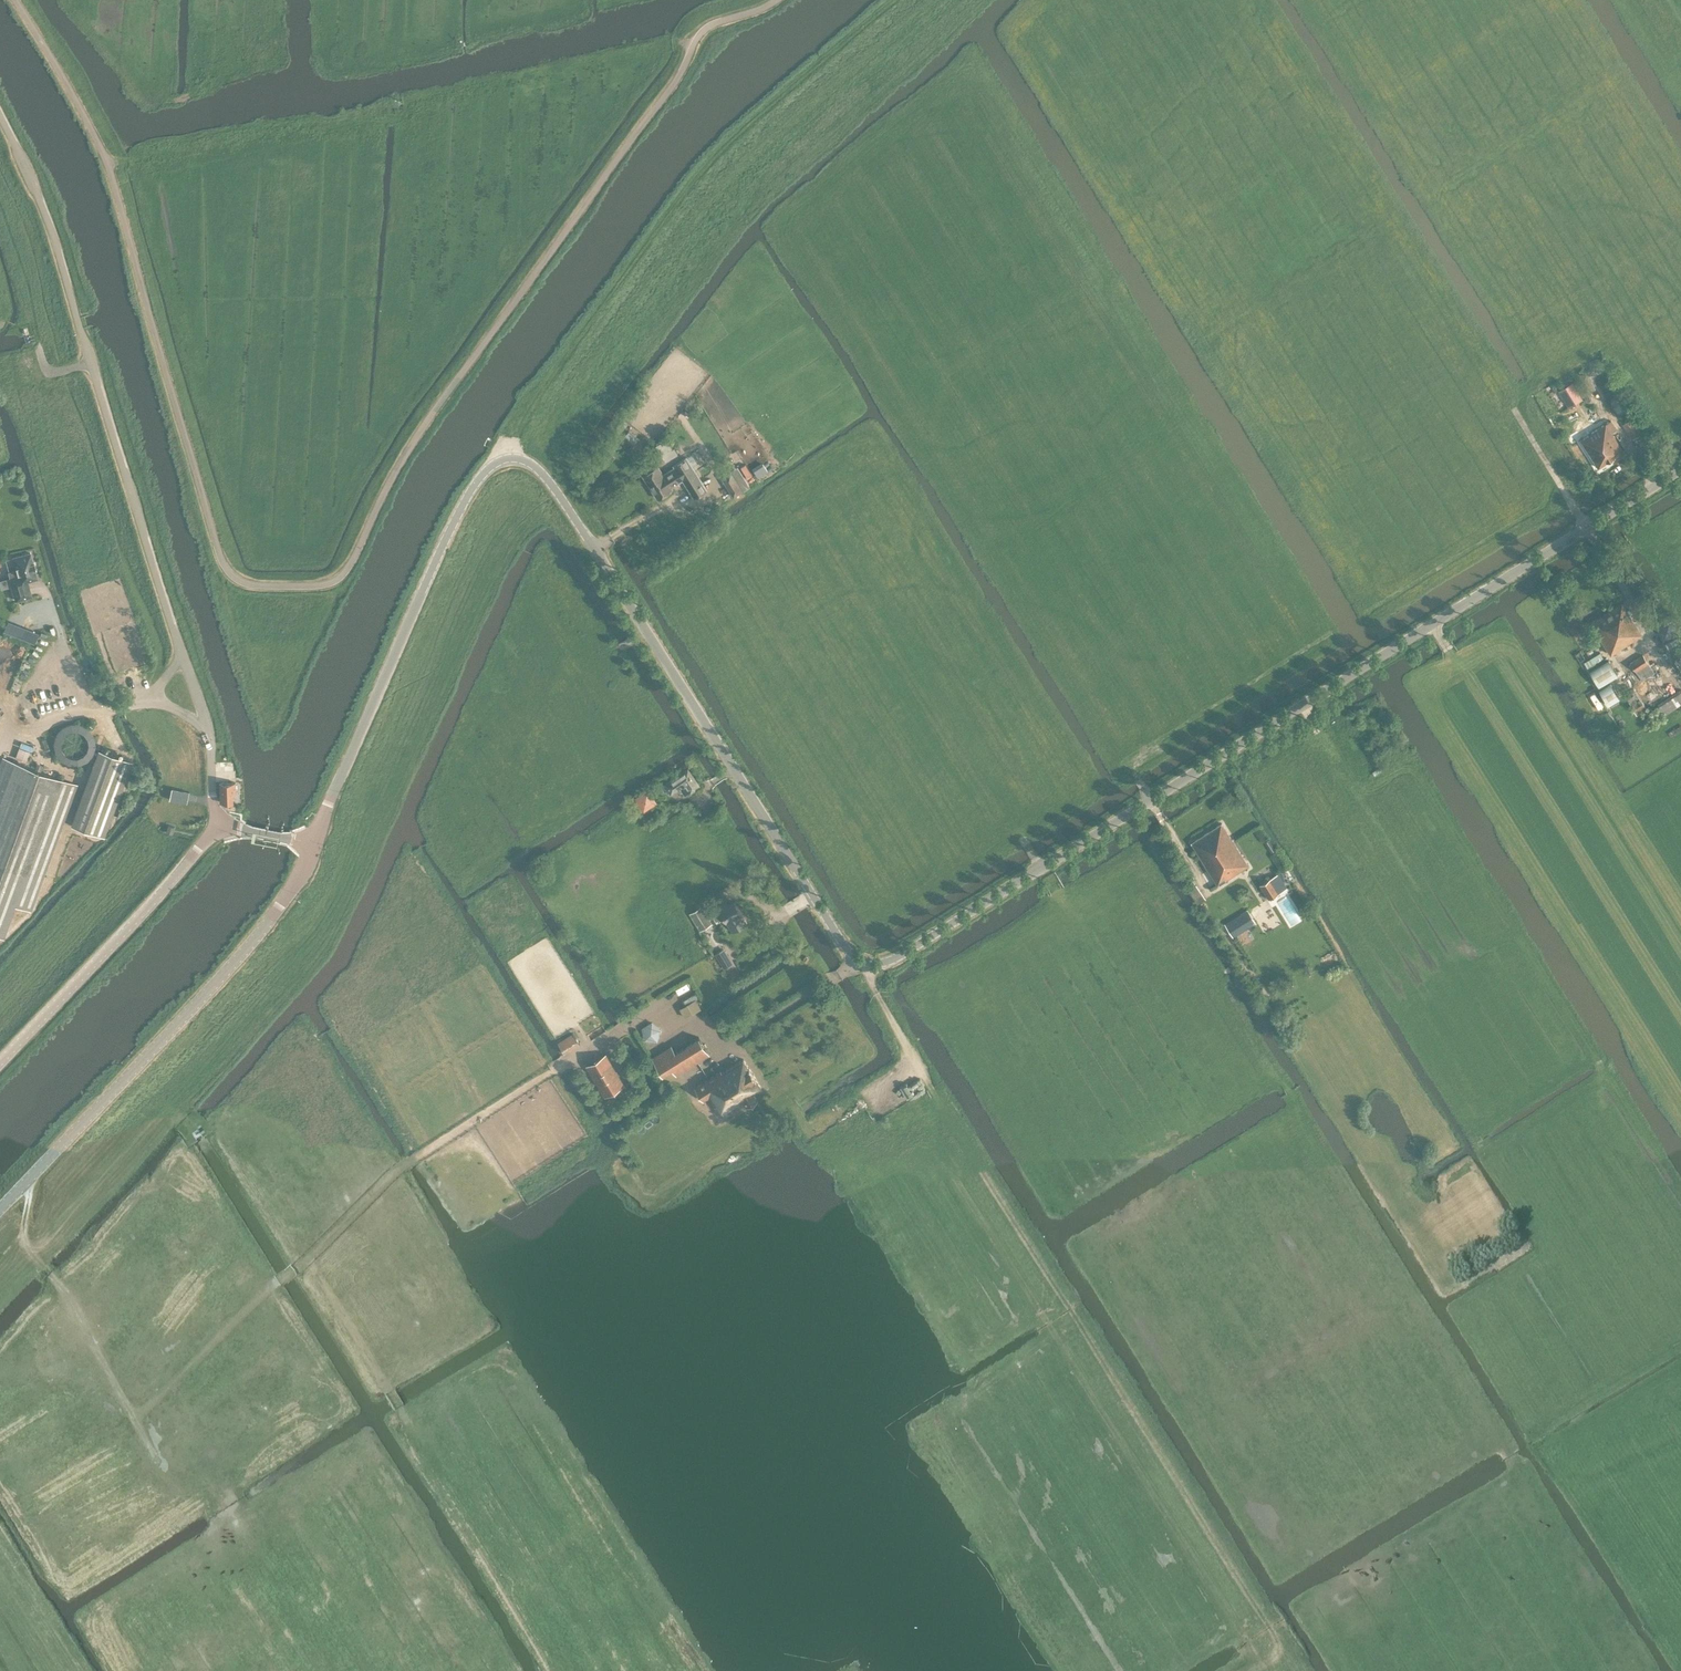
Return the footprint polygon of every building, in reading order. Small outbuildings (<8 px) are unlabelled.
[(1558,390),(1568,407),(1583,399),(1572,381),(1558,390)] [(1611,431),(1612,431),(1617,428),(1611,419),(1580,439),(1598,467),(1624,450),(1611,431)] [(617,427),(612,432),(617,436),(621,430),(617,427)] [(658,465),(643,475),(657,497),(673,488),(672,487),(683,480),(694,497),(707,489),(692,465),(698,462),(692,454),(687,457),(686,456),(673,464),(674,466),(663,473),(658,465)] [(751,467),(757,476),(769,469),(763,460),(751,467)] [(731,473),(722,480),(734,499),(744,493),(731,473)] [(35,567),(34,562),(33,562),(30,552),(12,557),(16,570),(8,571),(10,577),(9,577),(15,600),(31,595),(27,580),(37,578),(34,568),(35,567)] [(1591,622),(1611,654),(1633,640),(1632,639),(1641,633),(1622,603),(1591,622)] [(39,630),(7,618),(2,630),(34,642),(39,630)] [(1657,630),(1664,641),(1675,634),(1668,623),(1657,630)] [(1642,680),(1655,672),(1642,654),(1630,662),(1642,680)] [(1598,685),(1617,674),(1608,659),(1589,670),(1598,685)] [(1608,704),(1619,697),(1610,682),(1599,689),(1608,704)] [(1636,715),(1647,709),(1633,688),(1624,694),(1636,715)] [(1680,704),(1680,689),(1657,704),(1664,715),(1680,704)] [(1596,690),(1591,693),(1599,708),(1604,705),(1596,690)] [(78,725),(71,725),(64,728),(58,734),(55,740),(55,748),(57,756),(63,762),(70,765),(79,765),(86,762),(92,757),(95,749),(95,741),(92,734),(86,728),(78,725)] [(15,757),(24,760),(28,751),(18,748),(15,757)] [(103,751),(75,826),(100,835),(128,760),(103,751)] [(62,778),(2,756),(0,762),(0,935),(4,936),(16,905),(31,910),(42,880),(78,784),(62,778)] [(690,791),(699,785),(688,767),(665,783),(671,792),(685,783),(690,791)] [(233,792),(236,792),(235,782),(220,782),(221,802),(233,802),(233,792)] [(170,800),(177,801),(187,803),(190,791),(172,787),(170,800)] [(1217,883),(1247,865),(1221,822),(1191,842),(1217,883)] [(173,833),(175,826),(168,824),(166,832),(173,833)] [(1275,848),(1269,838),(1265,841),(1271,851),(1275,848)] [(1277,873),(1259,884),(1269,899),(1286,888),(1285,885),(1277,873)] [(726,921),(732,931),(747,922),(734,901),(728,905),(726,901),(716,907),(719,912),(713,916),(716,922),(723,918),(725,922),(726,921)] [(701,906),(689,913),(700,930),(711,923),(701,906)] [(1233,936),(1255,922),(1247,909),(1225,923),(1233,936)] [(733,963),(724,949),(715,954),(724,969),(733,963)] [(695,999),(679,1008),(684,1017),(700,1008),(695,999)] [(644,1023),(643,1038),(660,1039),(661,1023),(644,1023)] [(563,1051),(578,1042),(573,1032),(557,1041),(563,1051)] [(652,1057),(662,1074),(681,1062),(685,1068),(709,1053),(699,1036),(666,1057),(662,1050),(652,1057)] [(588,1063),(607,1094),(622,1085),(617,1078),(619,1077),(605,1053),(588,1063)] [(721,1070),(695,1087),(703,1100),(709,1096),(715,1106),(717,1104),(723,1113),(742,1100),(746,1106),(757,1099),(752,1092),(761,1087),(756,1078),(749,1067),(743,1059),(722,1072),(721,1070)]
